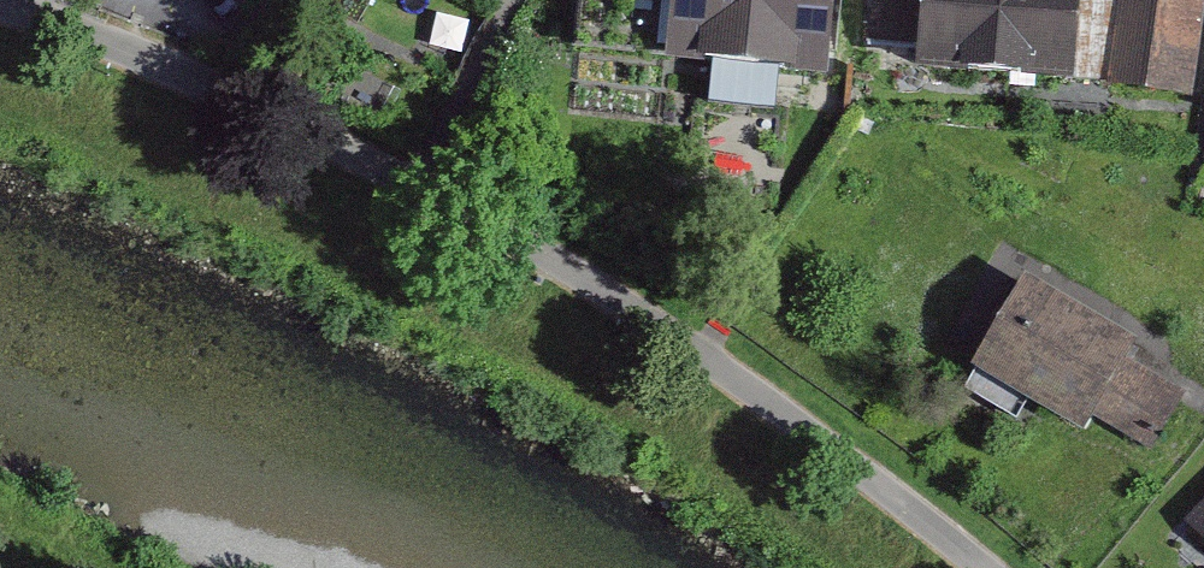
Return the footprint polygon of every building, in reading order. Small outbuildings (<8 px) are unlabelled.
[(574,34),(663,47),(668,0),(577,0),(574,34)] [(663,47),(662,63),(833,79),(841,0),(668,0),(663,47)] [(846,38),(918,46),(923,0),(851,0),(846,38)] [(1053,79),(1062,0),(923,0),(918,46),(916,63),(1053,79)] [(1053,79),(1191,95),(1202,0),(1062,0),(1053,79)] [(1134,337),(1026,274),(973,363),(1079,425),(1089,415),(1155,451),(1188,392),(1130,360),(1134,337)] [(1185,518),(1203,537),(1203,499),(1185,518)]
